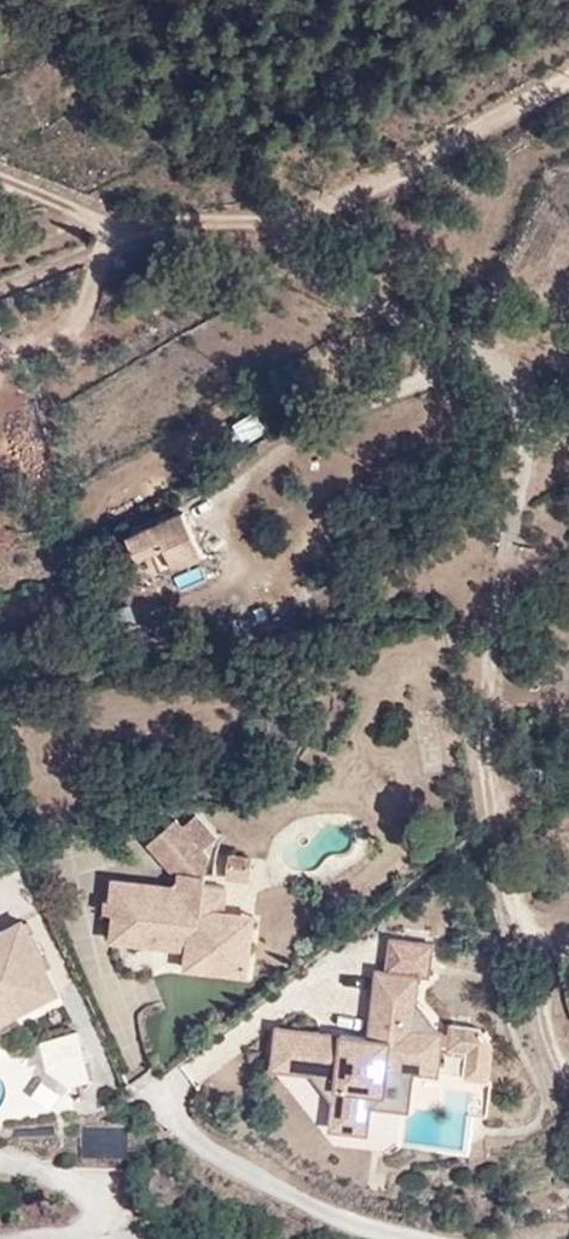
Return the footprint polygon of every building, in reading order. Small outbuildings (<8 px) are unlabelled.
[(246,442),(266,429),(253,410),(234,423),(246,442)] [(161,544),(207,525),(196,499),(122,528),(134,551),(161,544)] [(218,552),(207,525),(161,544),(169,569),(218,552)] [(190,963),(254,970),(259,913),(230,911),(234,883),(211,879),(212,852),(182,815),(151,837),(190,882),(119,876),(113,932),(192,942),(190,963)] [(229,853),(226,881),(251,884),(255,855),(229,853)] [(61,983),(24,907),(0,919),(0,1015),(61,983)] [(277,1026),(273,1071),(313,1077),(334,1102),(331,1129),(370,1133),(372,1108),(409,1110),(412,1074),(439,1076),(441,1050),(465,1052),(463,1077),(490,1078),(492,1043),(477,1024),(447,1022),(446,1034),(438,1033),(414,999),(417,975),(373,970),(365,1037),(277,1026)] [(79,1033),(40,1043),(47,1071),(72,1087),(93,1083),(79,1033)] [(125,1164),(129,1129),(81,1124),(77,1158),(125,1164)]
